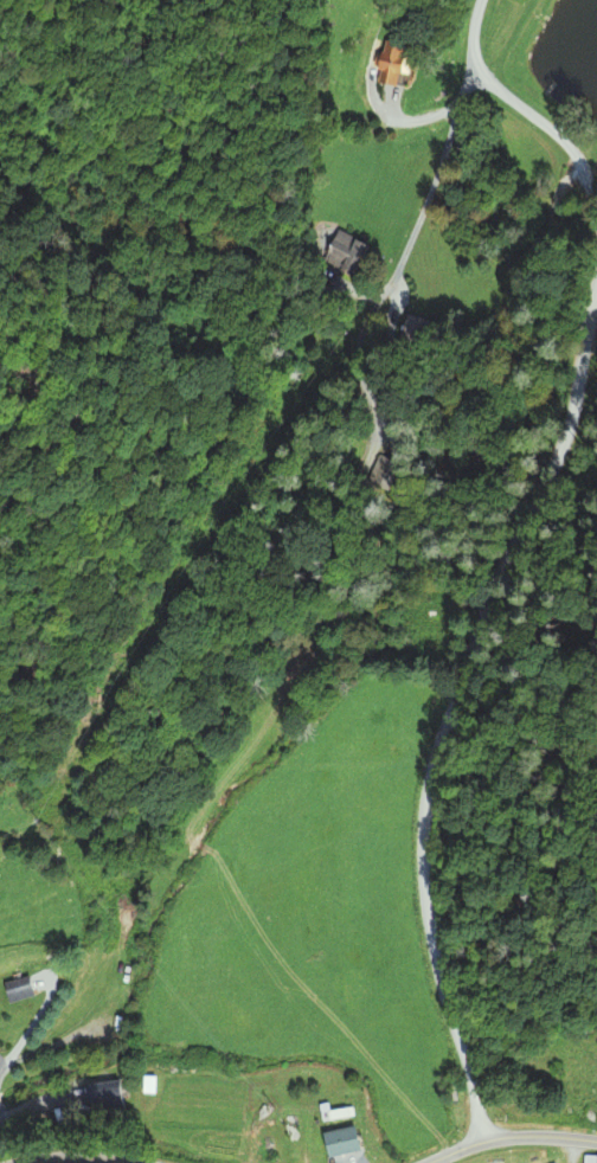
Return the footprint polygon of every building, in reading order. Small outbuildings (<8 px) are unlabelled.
[(406,77),(410,55),(402,54),(403,44),(381,40),(377,68),(384,69),(382,84),(393,86),(395,76),(406,77)] [(355,274),(372,248),(343,230),(327,256),(355,274)] [(33,994),(26,976),(0,985),(6,1003),(33,994)] [(351,1125),(317,1135),(324,1159),(357,1150),(351,1125)]
